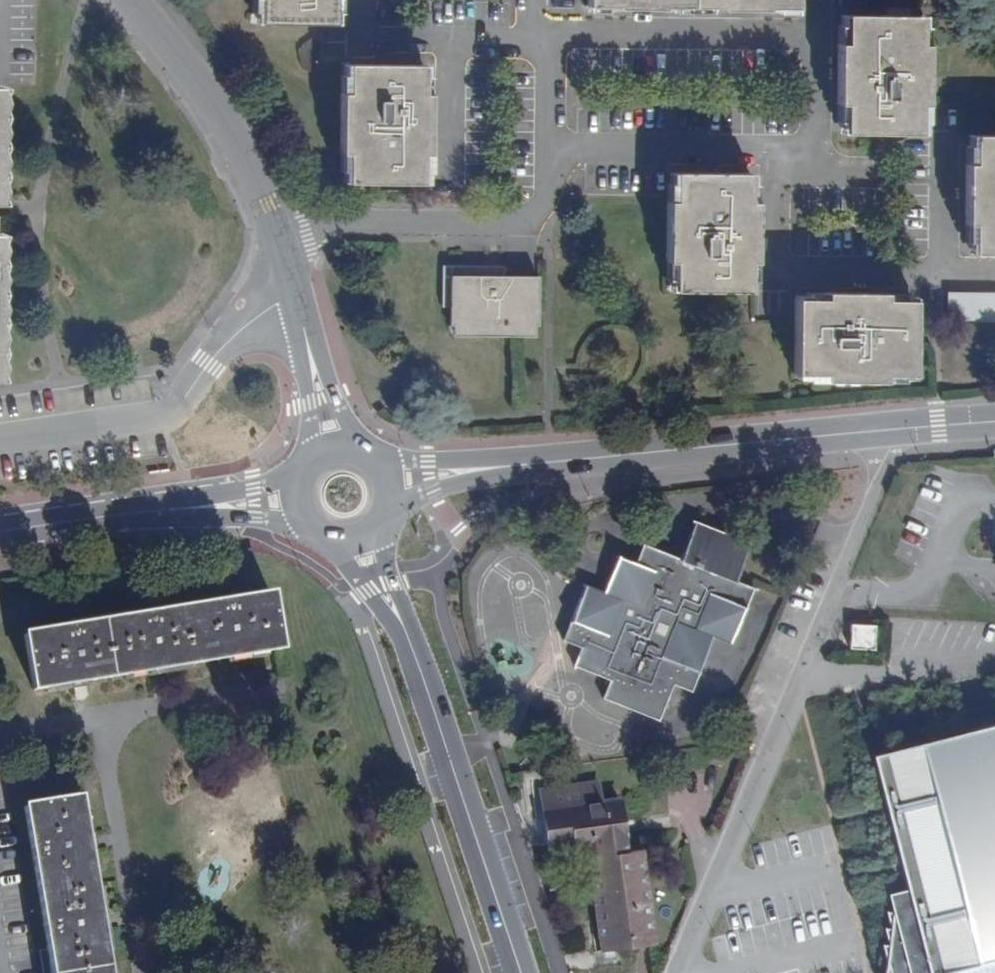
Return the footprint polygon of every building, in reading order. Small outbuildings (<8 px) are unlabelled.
[(257,23),(332,24),(332,0),(258,0),(257,23)] [(587,7),(617,7),(617,10),(663,10),(663,8),(721,8),(721,11),(767,12),(767,9),(795,9),(795,0),(587,0),(587,7)] [(843,103),(842,133),(917,135),(918,104),(924,104),(925,46),(918,45),(919,16),(845,15),(844,44),(836,44),(835,103),(843,103)] [(345,153),(345,182),(420,183),(420,153),(426,153),(427,94),(419,94),(420,65),(346,65),(346,94),(337,94),(337,153),(345,153)] [(970,253),(994,253),(994,133),(970,133),(970,163),(962,163),(962,223),(970,223),(970,253)] [(672,260),(672,290),(747,291),(747,261),(754,261),(755,202),(748,202),(748,172),(674,171),(673,200),(665,200),(664,259),(672,260)] [(486,277),(486,265),(442,265),(442,307),(456,307),(456,335),(530,335),(530,308),(537,308),(537,277),(503,277),(486,277)] [(503,265),(486,265),(486,277),(503,277),(503,265)] [(826,299),(795,299),(795,373),(825,374),(824,380),(883,381),(883,374),(912,374),(913,300),(884,300),(884,292),(826,291),(826,299)] [(947,292),(947,321),(994,321),(994,293),(947,292)] [(820,520),(823,511),(816,509),(813,517),(820,520)] [(749,543),(693,520),(677,557),(642,543),(635,562),(617,555),(602,591),(585,584),(562,640),(579,647),(572,664),(608,679),(601,697),(658,720),(673,684),(689,691),(711,637),(728,644),(752,588),(734,580),(749,543)] [(269,595),(23,636),(32,690),(278,650),(269,595)] [(874,625),(851,624),(850,649),(872,650),(874,625)] [(896,860),(904,891),(893,894),(885,972),(994,972),(994,722),(869,754),(896,860)] [(540,789),(549,846),(575,843),(577,849),(592,846),(624,842),(618,798),(598,801),(595,781),(540,789)] [(24,808),(51,972),(105,972),(75,799),(24,808)] [(657,934),(641,839),(624,842),(592,846),(594,857),(590,858),(604,942),(657,934)]
